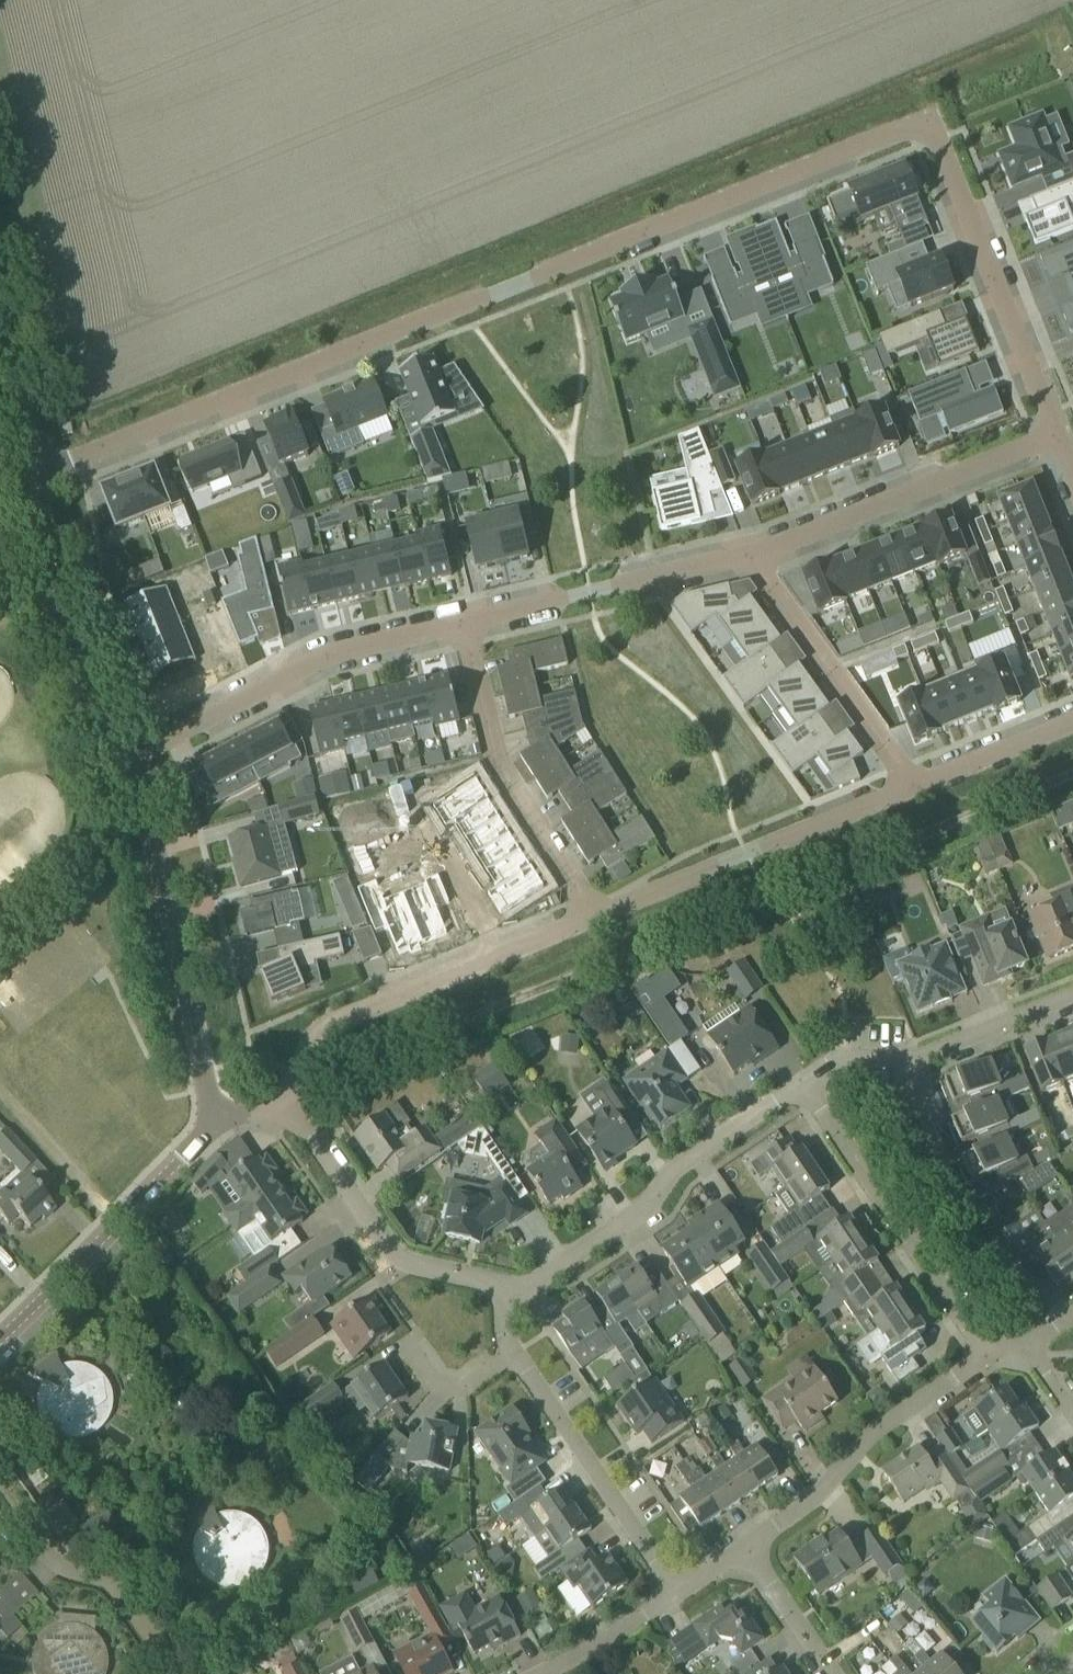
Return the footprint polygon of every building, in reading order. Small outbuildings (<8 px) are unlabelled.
[(1018,148),(1000,155),(1003,164),(1006,170),(1013,188),(1063,168),(1043,116),(1010,129),(1018,148)] [(930,227),(907,170),(827,202),(835,221),(836,221),(835,218),(857,209),(861,219),(890,208),(902,238),(930,227)] [(1036,245),(1072,230),(1072,223),(1067,209),(1072,206),(1072,183),(1030,200),(1035,213),(1024,217),(1036,245)] [(777,222),(753,232),(790,325),(791,325),(789,320),(812,312),(800,283),(829,272),(816,239),(793,248),(798,259),(793,261),(777,222)] [(735,272),(712,281),(725,313),(754,302),(765,330),(788,321),(789,325),(790,325),(753,232),(729,241),(744,280),(740,282),(735,272)] [(1040,257),(1050,283),(1062,278),(1067,291),(1072,289),(1072,244),(1040,257)] [(955,290),(942,257),(905,272),(898,254),(866,266),(877,293),(900,283),(910,308),(955,290)] [(625,297),(613,302),(620,319),(618,320),(620,325),(621,324),(628,341),(685,318),(678,301),(680,301),(678,296),(677,297),(670,280),(657,285),(655,280),(623,293),(625,297)] [(1061,308),(1071,334),(1072,333),(1072,289),(1067,291),(1072,304),(1061,308)] [(940,313),(879,337),(887,356),(928,340),(940,368),(979,352),(966,319),(946,327),(940,313)] [(713,321),(688,331),(692,340),(715,399),(740,389),(713,321)] [(433,359),(400,372),(423,428),(456,415),(452,405),(475,396),(455,366),(439,373),(433,359)] [(825,387),(842,380),(836,367),(820,373),(825,387)] [(966,372),(909,394),(921,424),(943,416),(950,435),(1004,413),(994,389),(976,396),(966,372)] [(387,417),(374,383),(355,390),(354,389),(353,390),(353,391),(345,394),(345,393),(343,393),(344,395),(325,402),(335,427),(322,432),(321,430),(320,431),(331,459),(365,445),(358,429),(387,417)] [(899,447),(884,409),(857,420),(872,458),(899,447)] [(872,458),(857,420),(855,414),(831,423),(835,431),(849,466),(871,457),(872,458)] [(309,456),(293,415),(266,426),(282,466),(309,456)] [(433,430),(410,439),(428,483),(443,479),(452,477),(433,430)] [(689,484),(653,493),(662,530),(701,521),(701,519),(715,516),(710,495),(723,492),(722,488),(709,455),(699,431),(679,439),(689,484)] [(849,466),(835,431),(812,440),(825,475),(849,466)] [(825,475),(812,440),(789,450),(802,484),(825,475)] [(190,459),(181,462),(193,493),(229,478),(234,489),(262,478),(253,453),(252,453),(236,460),(230,443),(227,444),(227,442),(210,449),(211,450),(191,458),(190,456),(189,457),(190,459)] [(722,488),(736,482),(723,449),(709,455),(722,488)] [(802,484),(789,450),(766,459),(765,456),(764,457),(780,495),(780,493),(802,484)] [(780,495),(764,457),(737,467),(753,506),(780,495)] [(494,467),(481,470),(485,485),(498,482),(494,467)] [(155,470),(129,480),(144,519),(170,509),(155,470)] [(348,471),(333,478),(340,497),(356,490),(348,471)] [(452,477),(443,479),(447,498),(466,493),(462,475),(452,477)] [(129,480),(103,491),(118,530),(144,519),(129,480)] [(271,481),(261,485),(265,495),(275,491),(275,489),(271,481)] [(306,519),(292,482),(275,489),(275,491),(289,526),(306,519)] [(1042,510),(1033,487),(999,500),(1008,523),(1042,510)] [(388,515),(400,511),(397,497),(384,501),(388,515)] [(184,508),(171,513),(179,534),(192,528),(184,508)] [(1051,532),(1042,510),(1008,523),(1017,546),(1051,532)] [(529,558),(518,514),(493,521),(503,564),(529,558)] [(330,517),(316,522),(319,533),(333,530),(330,517)] [(966,556),(951,517),(924,528),(939,566),(966,556)] [(988,531),(984,519),(975,522),(980,534),(988,531)] [(503,564),(493,521),(468,527),(478,570),(503,564)] [(939,566),(924,528),(923,529),(924,530),(901,539),(915,573),(938,564),(939,567),(939,566)] [(419,540),(429,582),(452,576),(441,529),(418,535),(419,540)] [(993,543),(988,531),(980,534),(985,547),(993,543)] [(1060,555),(1051,532),(1017,546),(1026,568),(1060,555)] [(270,537),(259,539),(262,552),(273,549),(270,537)] [(246,592),(222,602),(240,647),(260,639),(251,618),(275,612),(257,539),(240,546),(242,556),(238,557),(246,592)] [(915,573),(901,539),(878,548),(892,583),(915,573)] [(429,582),(419,540),(396,546),(406,587),(429,582)] [(406,587),(396,546),(372,552),(383,593),(406,587)] [(869,592),(892,583),(878,548),(855,557),(869,592)] [(223,552),(205,559),(211,574),(228,567),(223,552)] [(383,593),(372,552),(349,557),(359,599),(383,593)] [(1069,577),(1060,555),(1026,568),(1035,590),(1069,577)] [(991,583),(981,556),(969,561),(979,588),(991,583)] [(359,599),(349,557),(326,563),(336,604),(359,599)] [(869,592),(855,557),(833,566),(832,565),(831,565),(847,604),(847,603),(846,601),(869,592)] [(159,562),(147,566),(152,579),(164,574),(159,562)] [(301,563),(278,569),(290,616),(313,610),(303,569),(301,563)] [(336,604),(326,563),(303,569),(313,610),(336,604)] [(1006,576),(1001,564),(993,567),(998,579),(1006,576)] [(847,604),(831,565),(804,576),(820,614),(847,604)] [(1072,601),(1072,587),(1069,577),(1035,590),(1044,613),(1072,601)] [(208,578),(200,581),(204,593),(213,590),(208,578)] [(729,586),(697,594),(683,597),(670,606),(691,635),(716,617),(732,639),(764,616),(751,598),(740,605),(735,599),(732,600),(729,587),(729,586)] [(167,588),(127,605),(134,623),(175,607),(167,588)] [(1009,601),(1004,589),(995,592),(1000,604),(1009,601)] [(211,593),(203,596),(208,608),(216,605),(211,593)] [(1014,613),(1009,601),(1000,604),(1005,617),(1014,613)] [(1072,627),(1072,601),(1044,613),(1053,635),(1072,627)] [(945,622),(958,617),(953,604),(940,609),(945,622)] [(175,607),(134,623),(141,641),(182,625),(175,607)] [(931,612),(918,617),(920,624),(933,618),(931,612)] [(970,613),(957,618),(961,628),(974,623),(970,613)] [(904,615),(836,640),(841,653),(909,628),(904,615)] [(781,640),(764,616),(732,639),(747,661),(723,679),(733,694),(780,660),(770,648),(781,640)] [(223,617),(215,620),(220,632),(228,629),(223,617)] [(957,618),(945,623),(949,633),(961,628),(957,618)] [(1029,633),(1024,621),(1016,624),(1021,637),(1029,633)] [(182,625),(141,641),(148,659),(189,643),(182,625)] [(1072,653),(1072,627),(1053,635),(1062,658),(1072,653)] [(228,629),(220,632),(225,645),(233,641),(228,629)] [(936,634),(923,639),(927,649),(939,644),(936,634)] [(923,639),(911,644),(915,654),(927,649),(923,639)] [(569,666),(563,641),(507,654),(511,670),(504,672),(504,669),(498,670),(504,695),(537,687),(536,685),(534,686),(531,675),(569,666)] [(189,643),(148,659),(155,678),(196,661),(189,643)] [(905,646),(893,651),(897,661),(909,656),(905,646)] [(1001,653),(975,663),(979,673),(994,711),(994,712),(1021,702),(1001,653)] [(1042,666),(1037,653),(1029,657),(1034,669),(1042,666)] [(1062,658),(1071,681),(1072,680),(1072,653),(1062,658)] [(780,660),(733,694),(744,709),(769,691),(782,710),(815,687),(799,666),(799,665),(789,673),(780,660)] [(1047,678),(1042,666),(1034,669),(1039,681),(1047,678)] [(979,673),(961,680),(976,719),(994,711),(979,673)] [(450,676),(426,682),(436,723),(435,723),(436,729),(440,728),(457,724),(461,723),(450,676)] [(961,680),(943,687),(959,726),(976,719),(961,680)] [(426,682),(403,687),(413,728),(435,723),(436,723),(426,682)] [(388,691),(380,693),(381,699),(389,734),(391,745),(416,739),(413,728),(403,687),(388,691)] [(581,717),(575,692),(537,701),(535,690),(537,689),(537,687),(504,695),(510,720),(515,719),(515,716),(522,714),(526,730),(581,717)] [(815,687),(782,710),(796,729),(771,747),(782,761),(828,728),(819,715),(830,708),(830,707),(815,687)] [(943,687),(926,695),(941,733),(959,726),(943,687)] [(371,695),(356,699),(366,740),(389,734),(381,699),(380,693),(371,695)] [(926,695),(899,705),(915,745),(942,734),(941,733),(926,695)] [(356,699),(333,704),(343,745),(344,745),(366,740),(356,699)] [(333,704),(310,710),(321,757),(346,751),(344,745),(343,745),(333,704)] [(554,751),(586,730),(583,725),(581,717),(526,730),(532,754),(527,757),(526,754),(521,758),(534,779),(563,761),(562,759),(560,760),(554,751)] [(279,726),(243,744),(256,768),(284,754),(290,765),(302,759),(296,745),(290,747),(279,726)] [(837,740),(828,728),(782,761),(792,776),(807,766),(817,758),(830,776),(826,779),(832,791),(861,781),(853,762),(864,755),(848,733),(837,740)] [(203,764),(201,765),(215,791),(217,790),(254,771),(240,746),(204,765),(203,764)] [(480,746),(470,748),(472,758),(482,755),(480,746)] [(566,805),(614,774),(601,753),(568,774),(562,764),(564,762),(563,761),(534,779),(548,801),(553,798),(552,795),(558,791),(566,805)] [(433,758),(432,760),(432,762),(433,767),(435,767),(444,765),(442,754),(435,756),(433,758)] [(420,761),(409,764),(411,773),(422,770),(420,761)] [(387,764),(373,768),(376,781),(390,778),(387,764)] [(627,795),(614,774),(566,805),(575,818),(568,822),(567,819),(562,823),(575,844),(604,826),(603,824),(601,826),(595,816),(627,795)] [(361,777),(352,779),(352,781),(355,793),(364,791),(361,779),(361,777)] [(477,778),(441,801),(454,822),(490,799),(477,778)] [(312,781),(295,786),(299,803),(316,798),(317,798),(312,781)] [(299,803),(279,808),(284,824),(284,825),(320,815),(316,798),(299,803)] [(465,839),(500,816),(490,801),(491,800),(490,799),(454,822),(465,839)] [(1065,807),(1052,812),(1060,831),(1072,826),(1065,807)] [(500,816),(465,839),(475,855),(510,833),(500,816)] [(656,840),(642,818),(609,839),(603,829),(605,828),(604,826),(575,844),(589,866),(594,863),(593,860),(599,856),(608,871),(656,840)] [(268,828),(230,838),(238,868),(236,868),(241,887),(298,872),(294,856),(277,860),(268,828)] [(420,828),(411,832),(415,844),(425,840),(420,828)] [(510,833),(475,855),(486,872),(521,850),(510,833)] [(425,840),(415,844),(420,856),(430,852),(425,840)] [(496,889),(532,866),(531,865),(531,866),(521,850),(486,872),(496,889)] [(1007,852),(994,857),(1000,870),(1012,865),(1007,852)] [(450,856),(440,860),(445,873),(455,869),(450,856)] [(994,857),(980,863),(986,875),(1000,870),(994,857)] [(619,884),(631,876),(623,864),(611,871),(619,884)] [(509,910),(513,908),(515,911),(528,903),(526,899),(545,887),(532,866),(496,889),(509,910)] [(455,869),(445,873),(451,885),(460,881),(455,869)] [(448,934),(438,909),(451,904),(439,875),(424,881),(429,894),(406,903),(423,945),(448,934)] [(347,878),(333,883),(340,900),(354,895),(347,878)] [(1031,925),(1036,939),(1039,938),(1048,960),(1072,950),(1072,887),(1051,896),(1055,906),(1030,916),(1033,924),(1031,925)] [(873,889),(860,894),(864,904),(877,899),(873,889)] [(254,912),(242,914),(247,936),(305,922),(298,892),(252,903),(254,912)] [(465,893),(455,897),(460,909),(470,905),(465,893)] [(398,955),(407,951),(409,956),(423,950),(421,945),(423,945),(406,903),(383,913),(378,900),(363,906),(374,935),(387,929),(398,955)] [(470,905),(460,909),(465,921),(475,917),(470,905)] [(358,906),(345,911),(352,928),(365,923),(358,906)] [(1026,965),(1018,944),(1019,944),(1017,939),(1016,939),(1011,927),(995,934),(989,918),(961,930),(985,986),(1002,979),(1001,975),(1026,965)] [(372,929),(353,934),(365,963),(382,956),(372,929)] [(267,966),(261,969),(274,999),(276,1003),(280,1001),(309,989),(302,971),(317,968),(316,963),(345,956),(340,936),(278,950),(281,960),(267,966)] [(952,1000),(967,994),(947,944),(931,950),(931,949),(911,957),(908,949),(883,959),(893,984),(903,980),(917,1014),(932,1008),(933,1009),(952,1001),(952,1000)] [(727,972),(746,1001),(764,989),(745,961),(727,972)] [(645,980),(629,991),(670,1051),(687,1039),(660,1000),(678,987),(667,971),(648,984),(645,980)] [(618,1011),(624,1023),(644,1015),(636,1003),(618,1011)] [(708,1036),(734,1075),(759,1058),(761,1062),(779,1049),(750,1007),(708,1036)] [(1048,1044),(1047,1044),(1064,1085),(1072,1081),(1072,1049),(1068,1035),(1048,1044)] [(1047,1044),(1048,1044),(1047,1043),(1025,1052),(1042,1095),(1065,1085),(1064,1085),(1047,1044)] [(689,1080),(677,1062),(669,1050),(623,1081),(651,1122),(654,1120),(661,1130),(691,1109),(677,1088),(689,1080)] [(473,1079),(488,1101),(510,1086),(495,1064),(473,1079)] [(970,1102),(974,1113),(975,1114),(998,1103),(998,1104),(1006,1100),(991,1064),(940,1085),(948,1105),(953,1103),(955,1107),(970,1102)] [(606,1110),(577,1129),(603,1169),(637,1146),(622,1124),(634,1116),(611,1081),(594,1093),(606,1110)] [(977,1141),(983,1152),(983,1153),(1007,1141),(1014,1138),(998,1104),(998,1103),(975,1114),(974,1113),(948,1125),(956,1145),(961,1143),(963,1147),(977,1141)] [(384,1118),(371,1127),(356,1137),(380,1172),(389,1165),(398,1179),(440,1150),(424,1128),(403,1143),(396,1134),(410,1124),(396,1104),(381,1115),(384,1118)] [(482,1128),(473,1114),(463,1121),(473,1134),(482,1128)] [(534,1136),(549,1157),(527,1172),(550,1205),(562,1197),(564,1201),(573,1195),(571,1191),(581,1184),(574,1175),(588,1166),(557,1120),(534,1136)] [(8,1224),(18,1215),(29,1228),(41,1217),(44,1220),(55,1210),(22,1174),(36,1162),(1,1125),(0,1126),(0,1150),(18,1170),(0,1186),(4,1190),(0,1193),(0,1215),(8,1224)] [(816,1169),(802,1148),(799,1151),(791,1139),(751,1166),(759,1178),(772,1170),(786,1190),(816,1169)] [(983,1153),(983,1152),(957,1165),(967,1184),(972,1181),(974,1186),(988,1179),(994,1191),(1024,1175),(1034,1170),(1027,1157),(1017,1162),(1007,1141),(983,1153)] [(190,1183),(192,1185),(202,1195),(229,1166),(217,1154),(190,1183)] [(223,1215),(230,1226),(281,1191),(271,1176),(278,1171),(268,1157),(261,1161),(259,1159),(228,1180),(242,1201),(223,1215)] [(1033,1174),(1044,1189),(1059,1178),(1050,1165),(1033,1174)] [(776,1196),(789,1216),(795,1212),(795,1213),(830,1190),(816,1169),(786,1190),(776,1196)] [(515,1196),(510,1189),(502,1178),(501,1179),(491,1186),(489,1183),(487,1184),(476,1181),(475,1186),(448,1180),(442,1206),(451,1208),(445,1236),(480,1244),(482,1235),(506,1219),(510,1226),(527,1214),(515,1196)] [(281,1191),(230,1226),(238,1237),(258,1224),(272,1244),(303,1223),(301,1220),(308,1215),(298,1200),(291,1205),(281,1191)] [(688,1225),(692,1231),(693,1230),(720,1270),(741,1256),(737,1251),(746,1245),(719,1205),(688,1225)] [(1046,1225),(1072,1265),(1072,1206),(1046,1225)] [(806,1229),(795,1213),(795,1212),(789,1216),(771,1229),(782,1245),(806,1229)] [(1046,1225),(1037,1212),(1016,1227),(993,1242),(1010,1268),(1033,1252),(1057,1287),(1065,1281),(1068,1285),(1072,1282),(1072,1265),(1046,1225)] [(826,1250),(833,1261),(864,1240),(863,1239),(867,1236),(859,1225),(855,1227),(850,1219),(815,1242),(806,1229),(782,1245),(771,1253),(780,1267),(812,1245),(818,1255),(826,1250)] [(693,1230),(692,1231),(663,1250),(690,1290),(720,1270),(693,1230)] [(866,1242),(864,1240),(833,1261),(842,1273),(838,1276),(823,1307),(812,1315),(818,1323),(845,1304),(874,1284),(865,1271),(879,1262),(873,1253),(876,1251),(869,1240),(866,1242)] [(790,1282),(780,1267),(771,1253),(767,1247),(764,1243),(746,1255),(772,1294),(790,1282)] [(237,1270),(247,1284),(271,1267),(279,1262),(270,1248),(237,1270)] [(303,1291),(313,1305),(352,1278),(332,1248),(309,1264),(307,1261),(282,1279),(294,1297),(303,1291)] [(271,1267),(247,1284),(228,1297),(239,1314),(283,1285),(271,1267)] [(638,1267),(617,1281),(638,1312),(647,1325),(676,1306),(654,1272),(645,1278),(638,1267)] [(638,1312),(617,1281),(597,1295),(617,1326),(626,1320),(636,1334),(648,1327),(647,1325),(638,1312)] [(883,1297),(874,1284),(845,1304),(855,1320),(868,1320),(871,1318),(879,1331),(911,1310),(910,1308),(913,1306),(906,1294),(902,1296),(897,1288),(883,1297)] [(681,1305),(708,1346),(726,1334),(699,1293),(681,1305)] [(331,1328),(353,1360),(391,1334),(368,1301),(331,1328)] [(615,1348),(608,1338),(585,1303),(563,1317),(565,1321),(553,1329),(557,1334),(574,1360),(587,1351),(585,1348),(593,1342),(599,1352),(607,1354),(615,1348)] [(879,1331),(868,1339),(892,1373),(926,1350),(918,1337),(926,1331),(911,1310),(879,1331)] [(265,1350),(277,1369),(326,1335),(313,1317),(265,1350)] [(683,1331),(690,1340),(699,1334),(692,1324),(683,1331)] [(608,1338),(615,1348),(624,1362),(637,1353),(622,1329),(608,1338)] [(36,1401),(36,1405),(37,1408),(38,1411),(38,1414),(40,1417),(41,1420),(43,1423),(45,1426),(47,1428),(49,1430),(52,1433),(55,1434),(58,1436),(61,1437),(64,1438),(67,1439),(70,1440),(73,1440),(77,1440),(80,1439),(83,1439),(86,1438),(90,1437),(93,1435),(96,1433),(98,1431),(101,1429),(103,1426),(105,1423),(107,1420),(109,1417),(110,1414),(111,1410),(112,1407),(112,1403),(112,1400),(111,1396),(111,1393),(110,1389),(108,1386),(107,1383),(105,1380),(103,1377),(100,1375),(98,1372),(95,1370),(92,1369),(88,1367),(85,1366),(81,1365),(78,1365),(74,1364),(70,1365),(67,1365),(63,1366),(60,1367),(54,1352),(28,1375),(42,1383),(40,1386),(39,1389),(38,1392),(37,1395),(37,1398),(36,1401)] [(730,1369),(744,1390),(759,1380),(744,1359),(730,1369)] [(352,1387),(375,1422),(409,1399),(385,1364),(352,1387)] [(614,1393),(635,1378),(625,1364),(604,1378),(614,1393)] [(762,1400),(771,1413),(783,1431),(797,1422),(805,1433),(824,1420),(820,1415),(838,1403),(813,1366),(762,1400)] [(617,1406),(637,1435),(643,1431),(652,1444),(685,1422),(656,1380),(617,1406)] [(302,1406),(315,1424),(347,1402),(334,1383),(302,1406)] [(1021,1410),(1021,1409),(1007,1389),(974,1411),(988,1432),(1021,1410)] [(711,1415),(719,1427),(732,1417),(724,1406),(711,1415)] [(979,1486),(1020,1458),(1012,1446),(1039,1428),(1025,1406),(1021,1409),(1021,1410),(988,1432),(1001,1451),(966,1474),(954,1455),(948,1458),(971,1491),(979,1486)] [(527,1436),(531,1434),(514,1408),(477,1433),(512,1486),(546,1463),(527,1436)] [(696,1420),(703,1429),(712,1423),(705,1414),(696,1420)] [(355,1483),(369,1495),(391,1469),(394,1471),(407,1473),(409,1465),(450,1473),(458,1431),(427,1425),(425,1439),(421,1439),(420,1445),(413,1443),(412,1444),(410,1444),(410,1443),(396,1432),(355,1483)] [(941,1446),(948,1458),(954,1455),(963,1448),(951,1430),(936,1440),(941,1446)] [(708,1439),(701,1444),(710,1457),(717,1452),(708,1439)] [(730,1448),(737,1458),(759,1490),(779,1476),(757,1444),(745,1452),(738,1442),(730,1448)] [(971,1491),(948,1458),(941,1446),(925,1457),(919,1448),(883,1472),(905,1505),(926,1490),(928,1493),(941,1485),(953,1503),(971,1491)] [(1029,1485),(1036,1495),(1069,1472),(1055,1452),(1028,1470),(1020,1458),(979,1486),(971,1491),(977,1500),(980,1505),(980,1504),(1013,1482),(1012,1482),(1019,1478),(1018,1482),(1021,1486),(1025,1487),(1029,1485)] [(711,1461),(718,1471),(740,1503),(759,1490),(737,1458),(726,1465),(719,1455),(711,1461)] [(691,1458),(684,1462),(692,1474),(698,1469),(691,1458)] [(23,1470),(36,1488),(47,1480),(34,1462),(23,1470)] [(684,1462),(677,1468),(684,1479),(692,1474),(684,1462)] [(698,1469),(692,1474),(721,1516),(740,1503),(718,1471),(707,1478),(700,1468),(698,1469)] [(1037,1541),(1072,1517),(1072,1478),(1069,1472),(1036,1495),(1049,1515),(1029,1529),(1037,1541)] [(721,1516),(692,1474),(684,1479),(692,1490),(680,1498),(681,1500),(670,1507),(687,1532),(698,1525),(701,1529),(721,1516)] [(527,1527),(535,1539),(578,1510),(563,1489),(532,1510),(539,1519),(527,1527)] [(33,1502),(42,1515),(57,1505),(47,1492),(33,1502)] [(989,1518),(980,1504),(980,1505),(977,1500),(961,1511),(973,1529),(989,1518)] [(499,1515),(507,1528),(528,1513),(520,1501),(499,1515)] [(194,1551),(194,1554),(195,1558),(195,1561),(196,1564),(198,1567),(199,1570),(201,1573),(203,1575),(205,1578),(207,1580),(210,1582),(213,1584),(215,1585),(218,1587),(221,1588),(225,1589),(228,1589),(231,1589),(234,1589),(238,1589),(241,1588),(245,1587),(248,1586),(251,1584),(254,1583),(257,1581),(259,1578),(261,1576),(264,1573),(265,1570),(267,1567),(268,1563),(269,1560),(270,1557),(270,1553),(270,1550),(270,1546),(269,1543),(268,1540),(267,1536),(265,1533),(264,1530),(262,1527),(259,1525),(257,1522),(254,1520),(251,1519),(248,1517),(245,1516),(241,1515),(238,1514),(235,1514),(231,1513),(228,1514),(224,1514),(221,1515),(218,1516),(211,1502),(186,1524),(199,1532),(198,1535),(197,1538),(196,1541),(195,1545),(194,1548),(194,1551)] [(592,1531),(578,1510),(535,1539),(543,1550),(554,1543),(561,1552),(592,1531)] [(81,1526),(98,1552),(116,1540),(110,1530),(115,1526),(106,1513),(98,1517),(97,1515),(81,1526)] [(1072,1558),(1072,1517),(1037,1541),(1046,1554),(1063,1543),(1072,1558)] [(889,1575),(896,1586),(910,1576),(878,1528),(860,1540),(885,1578),(889,1575)] [(1006,1545),(1014,1557),(1036,1542),(1028,1530),(1006,1545)] [(863,1566),(840,1532),(818,1547),(816,1543),(794,1558),(819,1595),(863,1566)] [(565,1568),(593,1609),(628,1585),(609,1557),(599,1564),(590,1551),(565,1568)] [(534,1570),(542,1582),(560,1569),(552,1557),(534,1570)] [(348,1581),(355,1594),(372,1585),(364,1572),(348,1581)] [(0,1621),(0,1633),(6,1640),(21,1626),(13,1617),(38,1594),(19,1573),(0,1590),(0,1618),(2,1619),(0,1621)] [(1038,1589),(1053,1611),(1072,1598),(1058,1575),(1038,1589)] [(985,1638),(983,1640),(992,1652),(995,1650),(997,1652),(1016,1637),(1019,1639),(1040,1622),(1005,1580),(984,1598),(991,1606),(971,1622),(985,1638)] [(1034,1585),(1028,1590),(1033,1595),(1038,1591),(1034,1585)] [(405,1673),(449,1673),(453,1672),(442,1650),(455,1643),(424,1586),(410,1594),(432,1635),(395,1655),(405,1673)] [(533,1592),(518,1600),(529,1621),(544,1613),(533,1592)] [(441,1608),(444,1615),(455,1634),(461,1631),(474,1656),(499,1642),(501,1647),(521,1636),(499,1596),(476,1609),(467,1593),(441,1608)] [(721,1607),(693,1626),(709,1650),(721,1642),(732,1644),(741,1656),(765,1640),(746,1612),(739,1617),(735,1611),(732,1610),(726,1614),(721,1607)] [(342,1621),(358,1653),(376,1645),(359,1612),(342,1621)] [(95,1618),(74,1616),(73,1628),(59,1629),(59,1627),(56,1628),(52,1629),(50,1631),(47,1633),(44,1635),(42,1638),(40,1640),(38,1643),(36,1646),(35,1649),(34,1652),(33,1656),(32,1659),(32,1662),(32,1666),(32,1669),(33,1673),(34,1673),(106,1673),(106,1672),(107,1669),(107,1666),(107,1662),(107,1659),(107,1656),(106,1653),(105,1650),(104,1647),(102,1644),(100,1641),(99,1639),(96,1636),(94,1634),(95,1618)] [(900,1616),(891,1624),(898,1633),(908,1625),(900,1616)] [(330,1619),(313,1628),(317,1636),(335,1627),(330,1619)] [(667,1644),(674,1662),(678,1670),(695,1659),(679,1636),(667,1644)] [(923,1667),(928,1673),(960,1673),(942,1652),(931,1661),(923,1652),(916,1658),(923,1667)] [(898,1673),(899,1673),(911,1673),(897,1657),(890,1663),(898,1673)] [(372,1667),(361,1672),(354,1658),(322,1673),(375,1673),(372,1667)] [(284,1673),(306,1673),(300,1663),(283,1672),(284,1673)]
